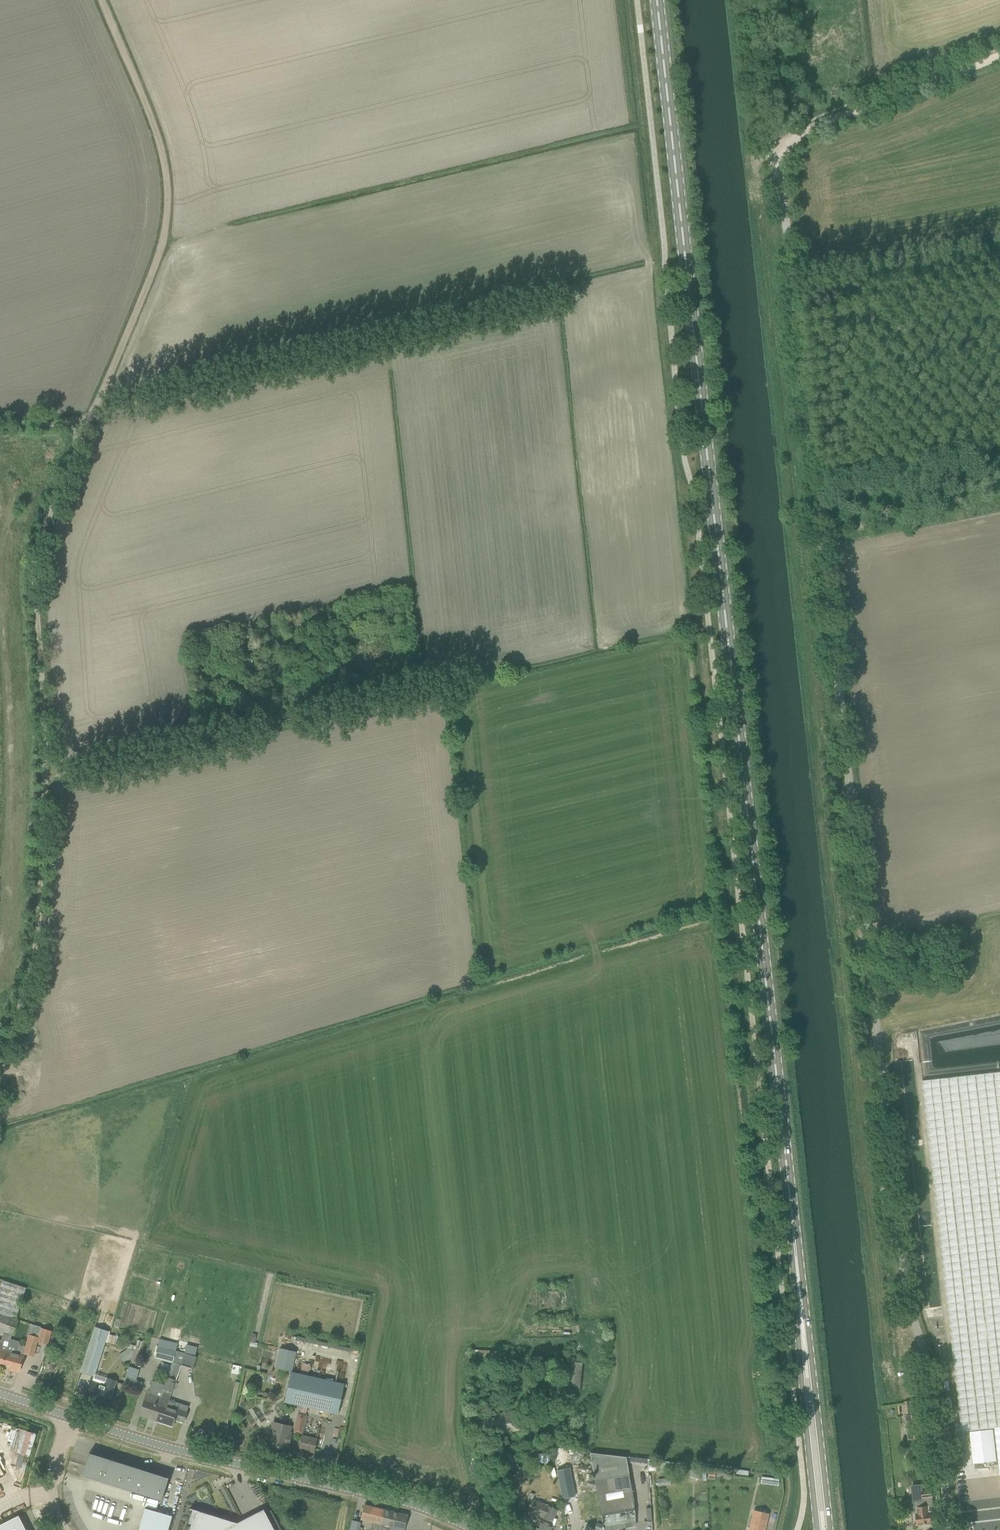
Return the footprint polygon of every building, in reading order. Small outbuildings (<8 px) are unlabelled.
[(974,1027),(922,1033),(923,1041),(922,1046),(923,1053),(925,1073),(932,1072),(932,1071),(938,1048),(942,1047),(943,1044),(949,1045),(950,1053),(958,1055),(959,1067),(963,1049),(964,1059),(970,1061),(972,1051),(979,1051),(972,1049),(973,1045),(972,1037),(974,1027)] [(922,1081),(962,1431),(995,1427),(997,1451),(999,1475),(999,1072),(922,1081)] [(0,1313),(0,1331),(12,1335),(18,1321),(16,1320),(26,1288),(3,1280),(0,1290),(0,1313)] [(94,1375),(102,1349),(108,1330),(96,1326),(92,1338),(82,1372),(94,1375)] [(178,1340),(181,1329),(170,1327),(168,1338),(178,1340)] [(6,1350),(2,1367),(19,1372),(22,1362),(23,1355),(24,1353),(33,1356),(37,1341),(48,1344),(52,1331),(41,1328),(38,1338),(29,1335),(28,1335),(25,1346),(19,1344),(20,1341),(10,1339),(8,1347),(7,1350),(6,1350)] [(172,1362),(175,1351),(177,1343),(160,1339),(155,1358),(172,1362)] [(124,1348),(128,1349),(134,1351),(136,1346),(126,1343),(124,1348)] [(296,1352),(280,1348),(275,1368),(291,1372),(296,1352)] [(132,1358),(134,1351),(128,1349),(122,1353),(128,1361),(132,1358)] [(164,1385),(163,1389),(172,1392),(185,1353),(175,1351),(172,1362),(167,1377),(164,1385)] [(185,1353),(181,1365),(191,1368),(195,1356),(186,1353),(185,1353)] [(580,1388),(582,1363),(559,1361),(556,1385),(580,1388)] [(291,1372),(285,1402),(338,1414),(345,1384),(291,1372)] [(126,1376),(123,1384),(140,1390),(143,1382),(126,1376)] [(91,1381),(89,1387),(86,1397),(109,1404),(112,1395),(116,1381),(108,1378),(105,1385),(91,1381)] [(161,1397),(163,1389),(164,1385),(152,1381),(150,1388),(149,1393),(148,1392),(141,1414),(153,1419),(156,1411),(154,1410),(156,1404),(158,1405),(161,1397)] [(156,1411),(153,1419),(173,1425),(175,1419),(184,1422),(187,1412),(189,1406),(170,1400),(161,1397),(158,1405),(156,1404),(154,1410),(156,1411)] [(486,1415),(478,1416),(482,1437),(521,1429),(517,1410),(495,1414),(495,1411),(486,1413),(486,1415)] [(273,1421),(272,1427),(271,1431),(272,1431),(269,1444),(289,1449),(292,1433),(290,1433),(292,1426),(273,1421)] [(318,1439),(302,1435),(299,1449),(315,1452),(318,1439)] [(544,1447),(542,1439),(528,1443),(530,1450),(544,1447)] [(82,1475),(102,1482),(109,1459),(108,1459),(108,1461),(89,1455),(90,1453),(89,1453),(82,1475)] [(549,1463),(550,1454),(537,1453),(536,1462),(549,1463)] [(603,1529),(622,1529),(621,1528),(635,1526),(633,1501),(633,1498),(626,1457),(590,1453),(599,1504),(603,1529)] [(512,1457),(506,1458),(509,1470),(515,1468),(512,1457)] [(109,1459),(102,1482),(121,1488),(129,1465),(128,1465),(127,1467),(109,1461),(109,1459)] [(701,1466),(694,1464),(690,1477),(698,1479),(701,1466)] [(129,1465),(121,1488),(141,1494),(148,1472),(148,1471),(147,1474),(128,1468),(129,1466),(129,1465)] [(569,1468),(557,1470),(562,1498),(574,1496),(569,1468)] [(148,1472),(141,1494),(161,1501),(168,1478),(167,1478),(167,1480),(148,1474),(149,1472),(148,1472)] [(778,1486),(779,1479),(761,1477),(760,1484),(778,1486)] [(914,1508),(917,1508),(918,1513),(916,1514),(917,1525),(932,1523),(931,1511),(930,1511),(929,1507),(934,1507),(933,1498),(934,1498),(933,1489),(922,1490),(923,1500),(916,1501),(913,1502),(912,1504),(912,1507),(914,1508)] [(539,1525),(537,1529),(550,1529),(552,1525),(551,1524),(557,1510),(533,1499),(528,1510),(544,1517),(542,1521),(541,1520),(539,1525)] [(101,1512),(103,1503),(94,1500),(91,1510),(101,1512)] [(111,1502),(109,1516),(124,1518),(127,1504),(111,1502)] [(384,1510),(364,1505),(361,1517),(375,1521),(373,1529),(379,1529),(384,1510)] [(138,1529),(167,1529),(171,1516),(145,1508),(138,1529)] [(263,1509),(236,1523),(196,1510),(195,1511),(189,1529),(274,1529),(263,1509)] [(379,1529),(404,1529),(407,1516),(385,1510),(384,1510),(379,1529)] [(767,1514),(754,1511),(749,1529),(764,1529),(767,1514)] [(18,1515),(0,1525),(0,1529),(26,1529),(18,1515)] [(359,1523),(352,1521),(350,1529),(358,1529),(359,1523)]
